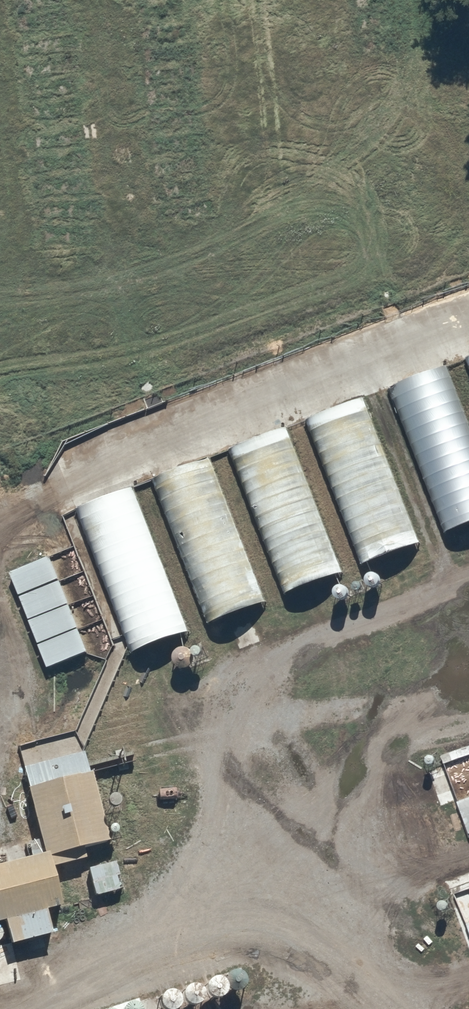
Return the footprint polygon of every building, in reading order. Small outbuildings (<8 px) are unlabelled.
[(443,364),(388,387),(443,533),(468,523),(468,430),(443,364)] [(419,544),(364,397),(306,419),(361,565),(419,544)] [(342,573),(284,427),(227,452),(284,596),(342,573)] [(264,604),(208,458),(151,480),(206,626),(264,604)] [(191,627),(132,486),(74,510),(133,651),(191,627)] [(10,574),(19,597),(28,621),(38,645),(48,669),(89,653),(79,629),(70,605),(60,581),(51,557),(10,574)] [(82,751),(22,768),(50,869),(85,859),(82,849),(107,842),(82,751)] [(0,864),(0,920),(2,920),(9,948),(54,936),(47,910),(59,907),(44,852),(0,864)] [(115,862),(88,870),(95,895),(122,888),(115,862)]
